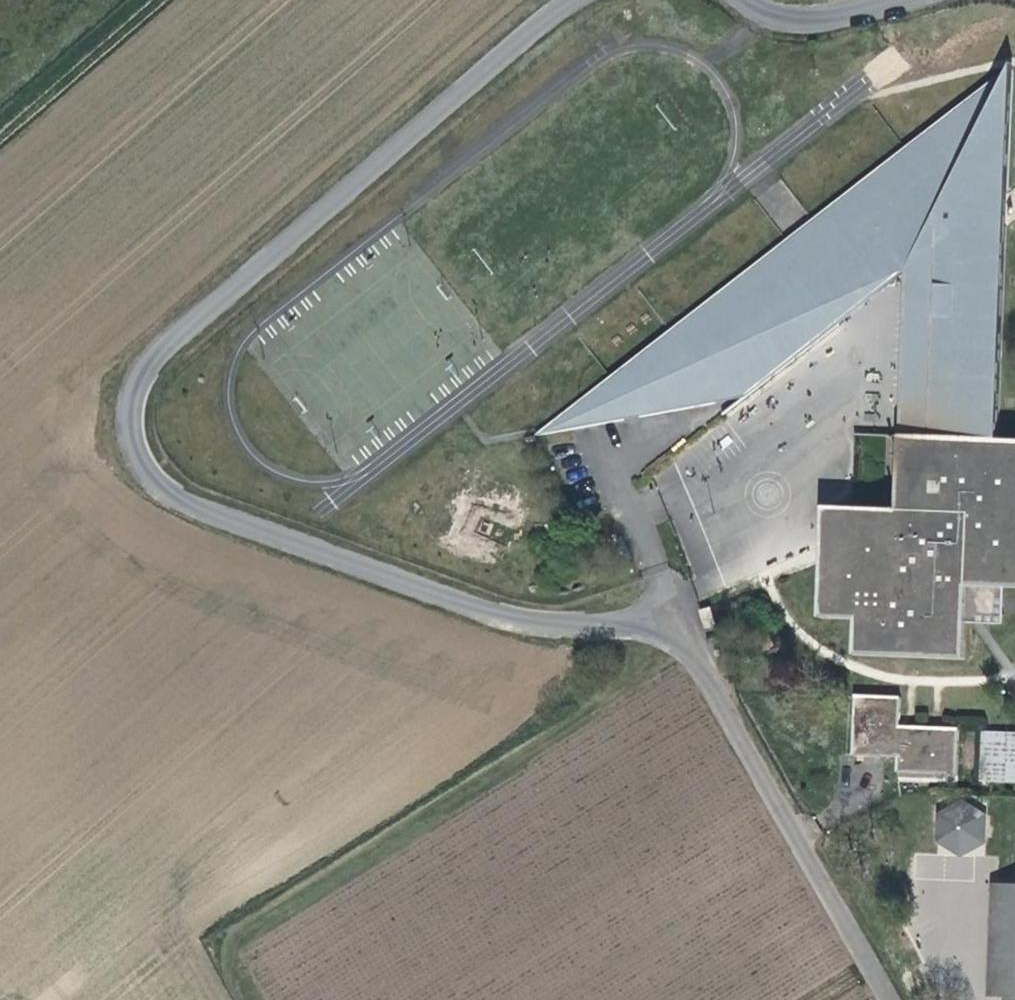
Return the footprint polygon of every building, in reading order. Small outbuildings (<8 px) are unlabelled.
[(999,439),(1008,192),(1013,60),(829,217),(884,288),(907,270),(940,245),(933,438),(901,437),(898,510),(824,507),(819,619),(856,620),(855,656),(965,660),(967,623),(969,587),(1005,588),(1014,589),(1014,440),(999,439)] [(884,288),(829,217),(782,254),(837,325),(884,288)] [(933,438),(940,245),(907,270),(900,437),(901,437),(933,438)] [(745,395),(837,325),(782,254),(531,437),(711,404),(745,395)] [(760,486),(765,511),(780,508),(776,484),(760,486)] [(1004,625),(1005,588),(969,587),(967,623),(1004,625)] [(958,775),(960,728),(901,725),(902,697),(855,695),(853,757),(897,758),(897,773),(958,775)] [(1002,781),(1004,733),(988,732),(986,781),(1002,781)] [(1004,733),(1002,781),(1014,782),(1014,733),(1004,733)] [(985,842),(986,816),(963,802),(940,815),(939,841),(962,855),(985,842)] [(996,884),(991,997),(1008,998),(1008,999),(1014,999),(1014,885),(996,884)]
